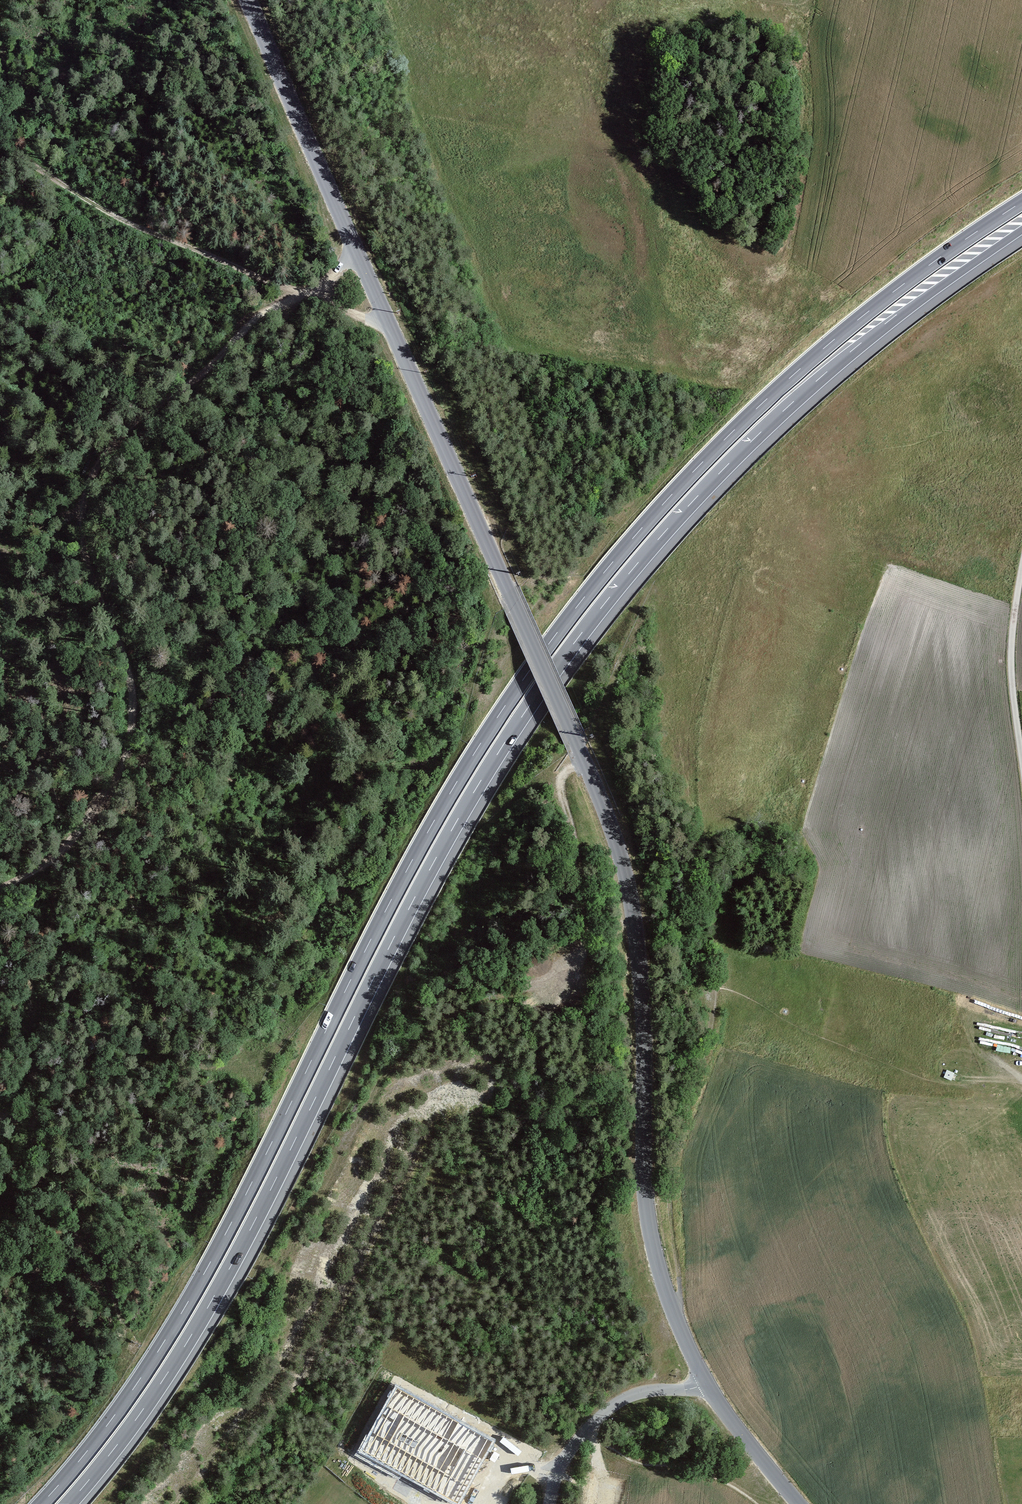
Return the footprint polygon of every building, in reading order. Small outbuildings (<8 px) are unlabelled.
[(358,1452),(452,1503),(460,1503),(495,1440),(395,1385),(358,1452)]
